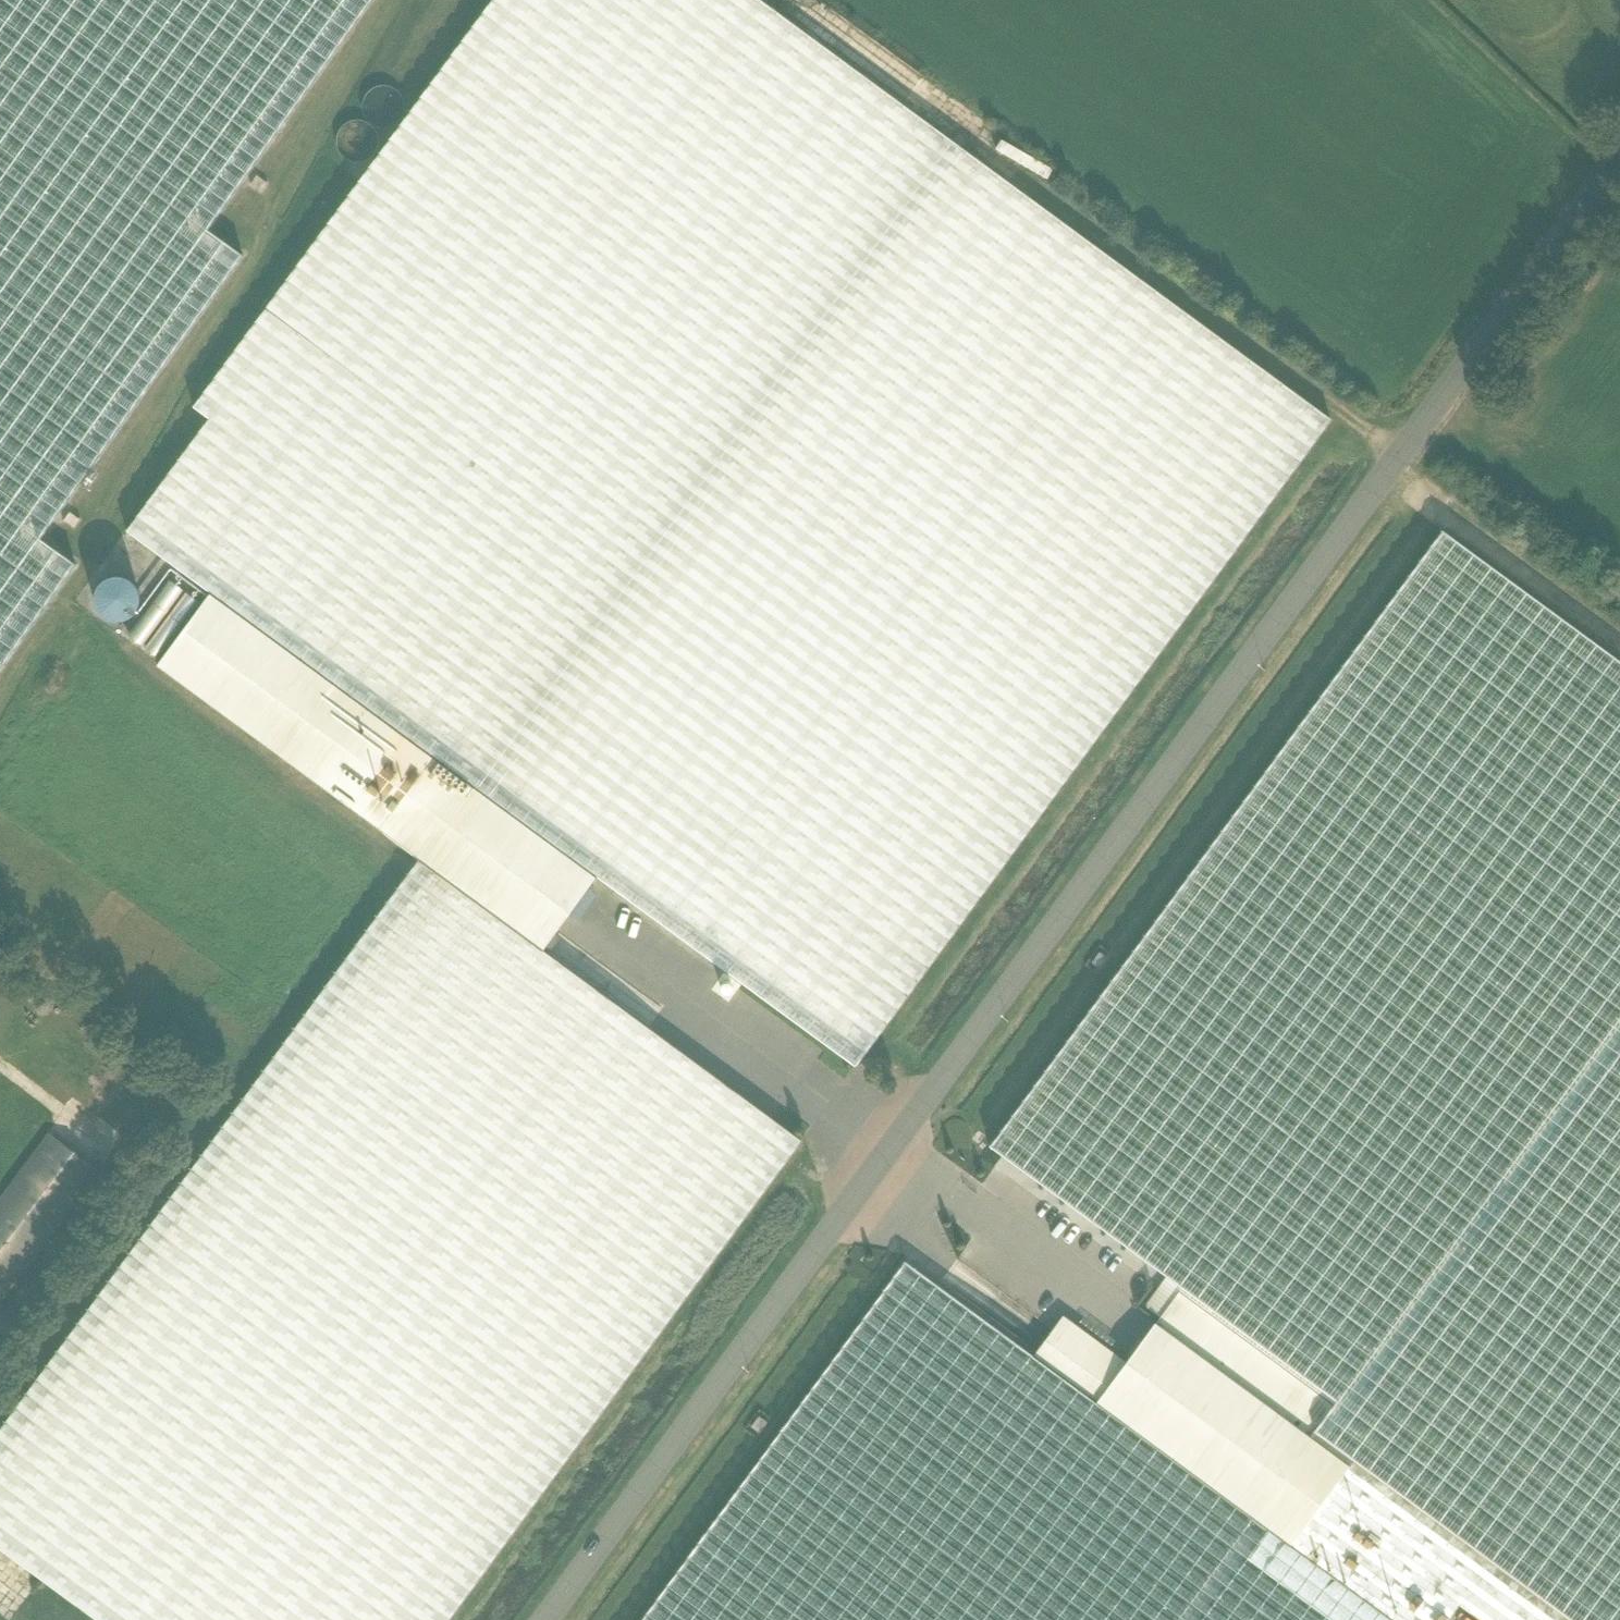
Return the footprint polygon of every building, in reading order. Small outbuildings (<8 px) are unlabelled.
[(1312,406),(760,0),(492,0),(194,407),(209,418),(127,531),(211,592),(157,664),(420,857),(0,1428),(0,1548),(99,1619),(447,1619),(800,1139),(544,949),(597,876),(855,1066),(1330,418),(1312,406)] [(77,565),(40,539),(59,512),(243,256),(208,230),(372,0),(0,0),(0,672),(77,565)] [(986,1151),(1179,1290),(1336,1403),(1315,1431),(1572,1619),(1619,1619),(1619,661),(1442,530),(986,1151)] [(85,622),(130,617),(125,581),(80,586),(85,622)] [(0,1202),(0,1304),(98,1172),(50,1135),(0,1202)] [(641,1619),(1446,1619),(1459,1603),(1482,1619),(1572,1619),(1315,1431),(1336,1403),(1179,1290),(1155,1323),(1154,1322),(1118,1372),(1055,1325),(1052,1329),(1036,1350),(1034,1354),(905,1261),(641,1619)]
